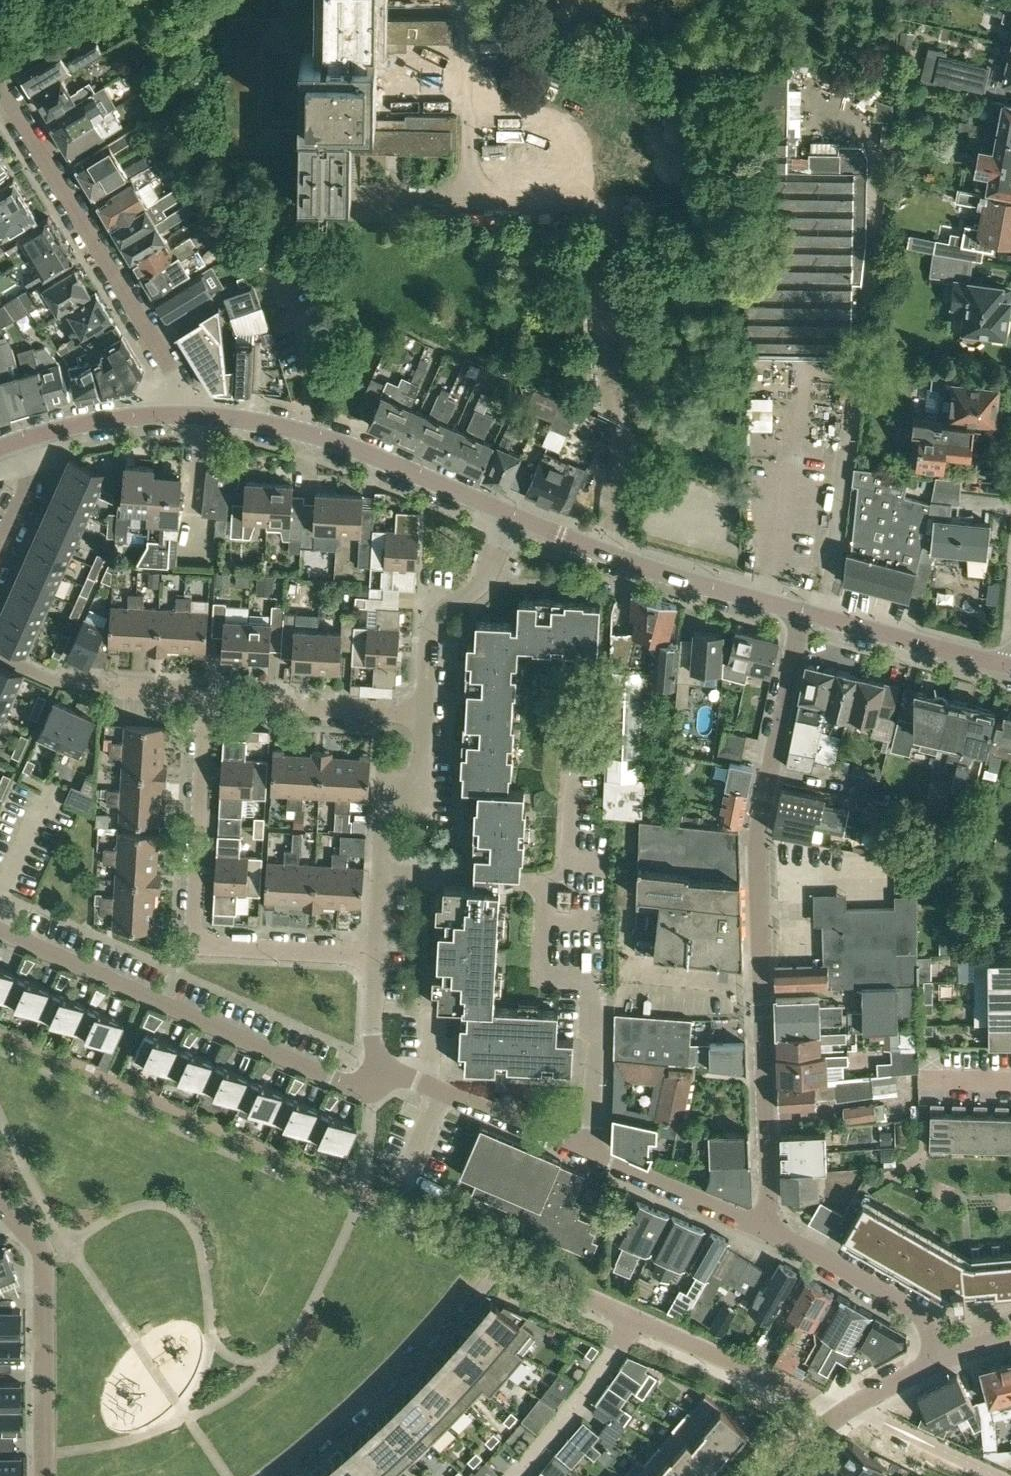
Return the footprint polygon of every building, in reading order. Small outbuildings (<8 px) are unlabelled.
[(405,49),(405,39),(452,40),(452,16),(374,15),(374,0),(330,0),(329,16),(226,14),(225,148),(304,150),(304,196),(347,196),(347,150),(402,151),(450,151),(450,148),(456,148),(456,114),(405,113),(404,117),(371,116),(372,48),(405,49)] [(1007,7),(1008,0),(983,0),(981,10),(1010,17),(1010,8),(1007,7)] [(1010,45),(1010,27),(1001,24),(996,42),(1010,45)] [(900,40),(898,49),(910,52),(912,42),(900,40)] [(21,73),(32,93),(60,76),(101,52),(97,44),(69,61),(70,63),(66,65),(58,51),(21,73)] [(805,46),(801,57),(813,62),(818,51),(805,46)] [(1008,60),(988,55),(986,67),(946,57),(947,51),(928,46),(919,81),(934,85),(935,81),(959,87),(960,85),(981,90),(984,76),(1010,82),(1010,47),(1008,60)] [(756,103),(752,103),(748,352),(833,354),(849,354),(851,283),(860,283),(864,246),(866,157),(862,146),(839,146),(839,141),(811,141),(811,153),(809,153),(809,170),(792,170),(792,162),(794,162),(795,139),(786,139),(787,104),(787,66),(756,61),(756,103)] [(60,76),(32,93),(40,105),(43,103),(49,114),(74,99),(60,76)] [(78,88),(83,96),(93,90),(88,82),(78,88)] [(102,84),(93,90),(83,96),(81,97),(84,101),(50,122),(60,138),(111,107),(115,105),(102,84)] [(981,93),(968,91),(967,100),(980,102),(981,93)] [(892,121),(893,104),(876,98),(873,118),(892,121)] [(985,132),(1010,137),(1010,102),(1003,101),(991,99),(988,116),(999,118),(998,128),(986,126),(985,132)] [(111,107),(60,138),(70,155),(121,124),(111,107)] [(192,118),(177,124),(182,136),(197,129),(192,118)] [(138,126),(127,132),(75,164),(85,180),(118,160),(113,151),(143,134),(138,126)] [(978,158),(1010,164),(1010,137),(985,132),(983,147),(980,146),(978,158)] [(890,146),(913,148),(915,137),(892,134),(890,146)] [(95,197),(128,177),(147,166),(155,161),(157,159),(152,151),(123,168),(118,160),(85,180),(95,197)] [(978,158),(975,169),(978,170),(975,184),(987,186),(987,187),(1010,192),(1010,164),(978,158)] [(155,161),(147,166),(128,177),(130,180),(97,200),(112,225),(148,203),(140,191),(156,181),(154,178),(162,174),(155,161)] [(25,197),(13,177),(0,184),(0,212),(25,197)] [(112,225),(121,241),(155,221),(150,213),(170,202),(169,202),(186,191),(181,183),(148,203),(112,225)] [(963,233),(961,244),(935,240),(933,252),(970,259),(976,260),(978,248),(993,251),(994,242),(1010,245),(1010,198),(957,189),(955,200),(982,205),(979,223),(973,222),(973,226),(964,225),(963,233)] [(0,212),(0,231),(3,236),(36,216),(25,197),(0,212)] [(155,221),(121,241),(132,258),(166,237),(161,229),(191,211),(186,203),(155,221)] [(32,254),(62,237),(60,234),(61,232),(57,225),(54,225),(49,215),(4,242),(2,239),(0,240),(0,252),(7,248),(9,250),(24,241),(32,254)] [(220,239),(226,249),(240,242),(231,223),(219,228),(224,237),(220,239)] [(132,258),(141,274),(164,260),(178,252),(194,242),(190,236),(172,247),(166,237),(132,258)] [(62,237),(32,254),(38,266),(24,275),(29,284),(74,257),(67,245),(68,244),(65,239),(63,239),(62,237)] [(178,252),(164,260),(141,274),(153,294),(177,280),(176,280),(189,272),(206,262),(198,249),(182,258),(178,252)] [(968,282),(965,281),(966,272),(968,272),(970,259),(932,254),(929,282),(943,284),(944,279),(953,281),(950,304),(965,306),(962,336),(965,341),(977,343),(981,338),(981,336),(1003,339),(1006,313),(1010,310),(1010,302),(1010,287),(968,282)] [(57,313),(66,308),(90,293),(82,278),(83,277),(83,275),(84,272),(82,271),(82,269),(80,268),(78,268),(76,268),(75,267),(42,287),(39,282),(19,295),(28,311),(29,312),(50,300),(57,313)] [(156,299),(160,305),(169,319),(212,293),(200,272),(156,299)] [(240,286),(251,282),(247,274),(237,277),(240,286)] [(230,318),(248,312),(247,311),(260,307),(252,283),(221,293),(230,318)] [(113,320),(95,290),(90,293),(66,308),(77,326),(68,332),(72,337),(55,348),(61,353),(74,346),(82,341),(114,322),(113,320)] [(19,295),(5,303),(14,318),(14,319),(28,311),(19,295)] [(14,318),(5,303),(3,304),(0,306),(0,326),(14,318)] [(177,333),(191,356),(212,390),(229,388),(230,385),(233,385),(234,392),(235,365),(231,366),(231,367),(226,368),(219,305),(200,317),(202,319),(198,321),(177,333)] [(90,354),(101,393),(134,387),(135,385),(134,385),(133,382),(138,371),(141,370),(142,370),(143,369),(115,323),(114,322),(82,341),(90,354)] [(236,341),(234,392),(252,393),(254,342),(253,342),(254,332),(236,332),(236,341)] [(78,397),(101,393),(90,354),(82,341),(74,346),(77,355),(80,364),(69,368),(72,378),(78,397)] [(49,404),(34,349),(33,346),(18,351),(24,373),(19,374),(29,410),(49,404)] [(70,399),(64,379),(60,363),(45,346),(34,349),(49,404),(70,399)] [(6,356),(5,352),(0,354),(0,373),(2,379),(12,415),(29,410),(19,374),(12,376),(6,356)] [(388,432),(406,440),(419,411),(409,407),(429,362),(420,358),(416,366),(411,380),(388,432)] [(373,376),(367,388),(364,394),(366,409),(374,412),(369,424),(388,432),(411,380),(403,376),(400,384),(387,378),(386,382),(373,376)] [(12,415),(2,379),(0,379),(0,418),(12,415)] [(951,398),(949,417),(994,422),(1000,416),(1001,406),(996,401),(997,388),(994,385),(989,384),(989,386),(979,384),(969,382),(969,383),(953,381),(952,387),(944,386),(945,381),(932,379),(931,387),(939,388),(938,396),(951,398)] [(577,407),(535,388),(528,403),(530,411),(552,420),(550,426),(568,434),(578,411),(579,407),(577,407)] [(406,440),(425,449),(447,397),(440,394),(430,416),(419,411),(406,440)] [(443,457),(455,428),(445,423),(455,401),(447,397),(425,449),(443,457)] [(747,397),(746,397),(746,430),(747,430),(772,430),(772,397),(747,397)] [(443,457),(461,465),(483,414),(475,410),(466,432),(455,428),(443,457)] [(492,417),(483,414),(461,465),(480,473),(492,444),(482,440),(492,417)] [(973,423),(948,420),(949,419),(912,415),(910,430),(919,431),(915,465),(963,470),(962,479),(977,480),(978,472),(975,472),(977,458),(969,457),(973,423)] [(485,476),(503,483),(507,485),(520,455),(507,449),(518,425),(509,421),(485,476)] [(521,488),(527,491),(526,494),(569,512),(579,488),(585,471),(585,470),(585,467),(578,464),(544,449),(539,460),(535,469),(530,467),(521,488)] [(61,478),(60,479),(97,495),(107,474),(106,474),(105,475),(102,473),(103,472),(101,472),(101,473),(98,471),(98,470),(97,470),(97,471),(94,470),(94,469),(93,468),(93,469),(70,459),(66,468),(65,467),(65,469),(66,469),(64,473),(63,473),(62,474),(64,475),(62,479),(61,478)] [(153,474),(154,467),(125,464),(122,508),(124,508),(151,510),(153,474)] [(206,468),(202,514),(227,517),(232,471),(206,468)] [(850,553),(846,552),(843,580),(909,598),(911,592),(919,553),(922,544),(925,531),(930,503),(904,496),(910,474),(854,468),(853,483),(858,485),(850,553)] [(151,510),(150,520),(159,521),(159,527),(149,526),(147,544),(136,564),(168,566),(172,566),(177,536),(184,506),(179,506),(181,475),(180,474),(180,476),(153,474),(151,510)] [(933,490),(958,492),(959,480),(935,477),(933,490)] [(88,515),(97,495),(60,479),(60,480),(61,480),(59,484),(58,484),(58,485),(59,486),(57,490),(56,489),(55,491),(56,491),(52,499),(88,515)] [(269,521),(271,483),(246,481),(245,503),(233,502),(233,512),(232,536),(244,537),(251,537),(257,520),(269,521)] [(284,539),(302,540),(303,523),(304,516),(291,516),(292,500),(293,484),(271,483),(269,521),(269,528),(282,529),(284,539)] [(101,488),(98,495),(113,502),(113,493),(101,488)] [(958,492),(933,490),(930,503),(925,531),(922,544),(919,553),(911,592),(923,595),(935,550),(968,554),(970,574),(987,576),(989,556),(986,556),(989,523),(965,521),(966,514),(951,514),(952,503),(957,504),(958,492)] [(303,523),(302,540),(302,547),(322,548),(330,532),(340,533),(342,494),(318,492),(317,524),(303,523)] [(362,566),(374,567),(375,549),(376,530),(376,527),(364,527),(364,517),(365,495),(342,494),(340,533),(363,534),(362,566)] [(388,504),(389,495),(378,494),(377,504),(388,504)] [(43,518),(79,535),(88,515),(52,499),(49,507),(48,507),(47,508),(48,508),(46,513),(45,512),(45,514),(46,514),(44,518),(43,518)] [(376,530),(375,549),(419,552),(421,512),(399,511),(397,531),(376,530)] [(109,512),(108,524),(116,525),(117,513),(109,512)] [(117,516),(116,531),(127,532),(129,517),(117,516)] [(227,518),(216,517),(214,539),(225,540),(227,518)] [(71,555),(79,535),(43,518),(42,519),(43,520),(42,524),(41,523),(40,525),(41,525),(39,529),(38,529),(38,530),(35,539),(71,555)] [(115,537),(116,525),(108,524),(107,536),(115,537)] [(25,557),(25,558),(62,574),(71,555),(35,539),(31,547),(30,546),(30,548),(31,548),(29,552),(28,552),(27,553),(28,553),(26,558),(25,557)] [(417,590),(419,552),(375,549),(374,567),(395,568),(394,588),(417,590)] [(97,554),(93,564),(100,568),(105,557),(97,554)] [(53,594),(62,574),(25,558),(25,559),(26,559),(24,563),(23,563),(22,564),(23,564),(21,569),(20,568),(20,570),(21,570),(17,578),(53,594)] [(93,564),(84,584),(91,587),(100,568),(93,564)] [(112,572),(107,569),(102,580),(111,584),(112,572)] [(148,572),(148,586),(159,587),(160,572),(148,572)] [(218,572),(217,585),(229,585),(230,572),(218,572)] [(275,574),(257,573),(256,594),(273,595),(275,574)] [(8,597),(44,614),(53,594),(17,578),(13,586),(12,587),(13,587),(11,592),(10,591),(10,592),(11,593),(9,597),(8,597)] [(84,584),(75,604),(82,607),(91,587),(84,584)] [(388,587),(382,587),(373,586),(373,597),(388,598),(388,587)] [(519,600),(517,627),(517,646),(518,646),(533,647),(533,649),(552,650),(552,645),(563,645),(563,651),(582,651),(582,649),(598,650),(601,604),(584,603),(584,601),(551,599),(551,592),(540,592),(540,598),(535,598),(535,600),(533,600),(534,594),(523,593),(522,600),(519,600)] [(119,647),(133,647),(136,594),(129,593),(128,607),(111,606),(108,651),(119,651),(119,647)] [(609,671),(627,672),(643,672),(654,673),(657,641),(667,642),(671,629),(674,629),(675,623),(672,622),(676,605),(632,593),(632,604),(631,632),(611,632),(609,671)] [(144,594),(136,594),(133,647),(147,648),(147,653),(157,653),(160,608),(143,608),(144,594)] [(167,648),(181,649),(184,597),(177,596),(176,609),(160,608),(157,653),(167,654),(167,648)] [(368,596),(358,596),(357,606),(367,607),(368,596)] [(0,616),(0,618),(36,634),(44,614),(8,597),(7,598),(8,598),(6,603),(5,602),(5,603),(6,604),(4,608),(3,608),(2,609),(3,609),(0,616)] [(206,611),(191,611),(192,597),(184,597),(181,649),(194,650),(193,656),(205,656),(206,611)] [(215,602),(215,626),(227,627),(226,658),(247,659),(249,621),(227,620),(227,603),(215,602)] [(82,607),(75,604),(70,615),(77,618),(82,607)] [(272,629),(284,630),(285,606),(273,606),(273,622),(249,621),(247,659),(271,660),(272,629)] [(294,668),(318,669),(320,632),(297,630),(298,614),(294,613),(294,607),(285,606),(284,630),(284,636),(296,637),(294,668)] [(356,626),(355,640),(355,645),(399,648),(402,609),(380,607),(379,627),(356,626)] [(468,642),(467,646),(461,646),(461,657),(467,657),(465,690),(468,691),(467,706),(513,707),(514,693),(516,693),(517,675),(512,674),(512,664),(518,664),(518,646),(517,646),(517,627),(512,627),(512,622),(508,622),(509,616),(497,615),(497,621),(491,621),(491,615),(480,614),(480,621),(476,620),(476,638),(475,642),(468,642)] [(342,640),(355,640),(356,626),(357,617),(344,616),(344,633),(320,632),(318,669),(341,670),(342,640)] [(26,654),(36,634),(0,618),(0,642),(26,654)] [(84,618),(68,655),(69,656),(89,664),(105,628),(84,618)] [(746,682),(749,669),(758,634),(736,629),(728,662),(723,661),(722,676),(746,682)] [(679,654),(677,680),(701,682),(702,670),(719,671),(722,633),(695,631),(693,655),(679,654)] [(62,633),(57,643),(65,647),(70,636),(62,633)] [(779,640),(758,634),(749,669),(770,674),(779,640)] [(657,641),(654,673),(653,683),(675,684),(678,643),(667,642),(657,641)] [(56,667),(65,647),(57,643),(48,663),(56,667)] [(397,686),(399,648),(355,645),(354,663),(376,665),(375,685),(397,686)] [(836,671),(834,671),(835,666),(825,666),(824,668),(806,664),(789,749),(815,755),(824,717),(836,671)] [(0,665),(0,690),(14,696),(23,676),(0,665)] [(643,672),(627,672),(609,671),(605,765),(605,779),(603,816),(642,818),(644,778),(638,777),(643,672)] [(836,671),(824,717),(834,720),(832,728),(832,727),(826,752),(838,755),(844,731),(843,731),(846,718),(847,719),(848,715),(858,676),(836,671)] [(899,686),(858,676),(848,715),(874,722),(871,734),(891,739),(896,717),(892,716),(899,686)] [(362,694),(363,684),(353,684),(352,693),(362,694)] [(5,716),(14,696),(0,690),(0,714),(5,716)] [(938,745),(939,745),(950,699),(949,699),(947,698),(945,694),(938,692),(933,695),(931,694),(931,697),(926,696),(927,694),(914,690),(914,691),(914,731),(896,727),(891,748),(910,753),(912,744),(936,750),(934,761),(933,761),(933,762),(934,762),(934,761),(938,745)] [(39,694),(34,705),(42,708),(46,698),(39,694)] [(965,703),(950,699),(939,745),(949,748),(945,765),(956,768),(972,704),(971,704),(970,707),(966,706),(966,703),(965,702),(965,703)] [(58,747),(75,710),(74,710),(54,701),(38,738),(58,747)] [(972,704),(956,768),(952,785),(964,788),(970,763),(969,761),(971,754),(982,757),(983,757),(985,749),(995,710),(994,710),(978,706),(977,705),(976,708),(971,707),(972,704)] [(37,719),(42,708),(34,705),(30,716),(37,719)] [(460,720),(466,720),(466,722),(464,722),(463,726),(457,726),(457,737),(463,737),(461,770),(464,771),(463,787),(479,788),(509,789),(509,788),(510,773),(512,773),(513,754),(507,754),(508,743),(513,744),(514,725),(512,724),(513,707),(467,706),(467,709),(461,709),(460,720)] [(75,710),(58,747),(79,756),(95,719),(75,711),(75,710)] [(1004,712),(1002,719),(997,718),(993,733),(998,734),(997,741),(995,740),(988,768),(985,767),(983,776),(984,776),(984,775),(983,775),(985,768),(998,771),(1002,755),(1010,757),(1010,756),(1010,714),(1004,712)] [(171,727),(141,726),(125,725),(124,742),(110,741),(110,748),(164,752),(165,738),(170,738),(171,727)] [(270,741),(271,731),(261,730),(260,740),(270,741)] [(721,742),(744,747),(747,735),(733,732),(723,730),(721,742)] [(17,745),(24,748),(29,737),(21,734),(17,745)] [(226,739),(223,777),(268,779),(270,761),(248,759),(249,740),(226,739)] [(744,747),(721,742),(718,754),(741,759),(744,747)] [(24,748),(17,745),(12,755),(19,759),(24,748)] [(163,766),(164,752),(110,748),(109,756),(123,757),(122,770),(118,769),(118,765),(108,765),(107,772),(167,777),(168,767),(163,766)] [(289,808),(297,808),(300,756),(285,755),(285,750),(276,749),(273,794),(290,795),(289,808)] [(315,757),(300,756),(297,808),(306,808),(306,796),(322,796),(324,752),(315,751),(315,757)] [(343,829),(344,810),(347,758),(333,757),(333,752),(324,752),(322,796),(337,797),(336,810),(335,829),(343,829)] [(352,798),(369,799),(372,754),(362,754),(361,759),(347,758),(344,810),(352,811),(352,798)] [(35,762),(28,759),(23,770),(30,773),(35,762)] [(852,763),(836,760),(834,770),(850,773),(852,763)] [(753,766),(730,761),(725,786),(719,819),(741,824),(748,791),(753,766)] [(167,786),(167,777),(107,772),(107,777),(122,777),(121,790),(108,789),(107,796),(160,800),(161,786),(167,786)] [(0,782),(0,784),(6,787),(11,776),(4,773),(0,782)] [(879,779),(857,774),(854,785),(876,790),(879,779)] [(85,777),(81,789),(93,794),(93,781),(85,777)] [(267,798),(268,779),(223,777),(220,815),(243,817),(244,797),(267,798)] [(876,790),(854,785),(850,797),(873,801),(876,790)] [(820,795),(781,787),(777,809),(845,823),(847,812),(818,806),(820,795)] [(472,801),(478,801),(478,803),(476,803),(475,807),(469,807),(469,818),(475,818),(473,852),(476,852),(475,867),(475,870),(501,872),(501,870),(505,870),(521,871),(522,854),(524,855),(525,836),(519,836),(520,825),(525,825),(526,806),(524,806),(525,789),(509,788),(509,789),(479,788),(479,790),(472,791),(472,801)] [(159,815),(160,800),(107,796),(107,804),(120,805),(119,822),(164,824),(165,815),(159,815)] [(777,809),(773,831),(811,839),(813,827),(842,833),(842,835),(860,839),(862,840),(862,839),(877,842),(879,830),(863,827),(845,823),(777,809)] [(350,820),(350,812),(344,812),(344,819),(343,829),(352,830),(352,820),(350,820)] [(96,826),(108,826),(109,815),(106,813),(96,813),(96,826)] [(254,826),(265,827),(265,818),(255,818),(254,826)] [(741,904),(741,884),(739,829),(640,819),(635,951),(741,962),(743,962),(743,950),(742,950),(742,916),(742,904),(741,904)] [(264,836),(265,827),(254,826),(254,835),(264,836)] [(289,903),(294,849),(296,831),(287,830),(285,863),(267,862),(265,891),(264,906),(275,907),(275,902),(289,903)] [(104,855),(157,858),(158,844),(163,845),(164,833),(118,831),(118,848),(104,848),(104,855)] [(877,852),(878,852),(889,854),(893,834),(882,832),(878,849),(877,852)] [(218,834),(217,862),(216,873),(261,875),(262,856),(240,854),(241,835),(218,834)] [(332,865),(317,864),(313,909),(323,910),(323,905),(337,906),(341,852),(342,834),(334,834),(332,865)] [(303,850),(294,849),(289,903),(303,904),(303,909),(313,909),(317,864),(302,864),(303,850)] [(349,852),(341,852),(337,906),(351,907),(351,912),(361,912),(364,867),(348,866),(349,852)] [(156,873),(157,858),(104,855),(103,862),(117,863),(116,880),(161,883),(161,873),(156,873)] [(824,955),(844,954),(917,952),(916,894),(916,859),(895,857),(895,899),(895,907),(822,909),(824,955)] [(474,878),(474,885),(500,886),(500,888),(504,889),(504,887),(505,879),(505,870),(501,870),(501,872),(475,870),(474,878)] [(260,895),(261,875),(216,873),(214,911),(236,913),(238,893),(260,895)] [(101,896),(101,903),(154,906),(155,892),(160,892),(161,883),(116,880),(115,896),(101,896)] [(439,948),(497,951),(498,919),(500,888),(500,886),(474,885),(474,886),(444,885),(443,901),(437,901),(436,917),(440,917),(439,928),(439,948)] [(154,921),(154,906),(101,903),(100,910),(114,911),(113,929),(158,931),(158,921),(154,921)] [(258,925),(258,924),(259,914),(249,914),(248,924),(258,925)] [(940,952),(952,952),(952,933),(940,933),(940,952)] [(497,951),(439,948),(438,963),(437,974),(433,974),(432,989),(438,989),(438,1006),(468,1007),(494,1007),(495,982),(495,978),(496,977),(497,951)] [(775,986),(775,988),(845,986),(845,985),(862,985),(897,984),(917,983),(917,981),(917,956),(917,952),(844,954),(844,971),(828,972),(827,965),(775,967),(776,985),(776,986),(775,986)] [(930,955),(917,956),(917,981),(924,981),(930,980),(930,955)] [(36,960),(27,956),(21,969),(27,972),(36,960)] [(988,980),(1010,980),(1010,958),(977,958),(977,980),(988,980)] [(18,974),(0,966),(0,995),(7,998),(18,974)] [(71,976),(62,972),(56,985),(62,987),(71,976)] [(42,1014),(53,990),(18,974),(7,998),(19,1004),(16,1011),(35,1015),(34,1016),(35,1016),(37,1012),(42,1014)] [(932,980),(930,980),(924,981),(924,991),(932,991),(932,980)] [(988,980),(977,980),(977,1002),(988,1002),(1010,1002),(1010,980),(988,980)] [(917,983),(897,984),(862,985),(862,1010),(849,1010),(849,1013),(849,1023),(849,1031),(870,1030),(917,1028),(917,983)] [(106,992),(97,987),(91,1000),(97,1003),(106,992)] [(42,1014),(77,1030),(88,1005),(53,990),(42,1014)] [(819,996),(776,998),(776,1011),(780,1011),(780,1016),(842,1013),(842,1004),(819,1005),(819,996)] [(924,1002),(924,1012),(932,1012),(932,1002),(924,1002)] [(988,1002),(977,1002),(977,1024),(989,1023),(1010,1023),(1010,1002),(988,1002)] [(88,1005),(77,1030),(113,1046),(124,1021),(88,1005)] [(525,1067),(528,1009),(494,1007),(468,1007),(467,1023),(461,1022),(459,1059),(466,1059),(465,1068),(496,1069),(496,1066),(525,1067)] [(528,1009),(525,1067),(572,1070),(574,1038),(557,1038),(558,1011),(528,1009)] [(164,1017),(150,1011),(144,1024),(155,1029),(164,1017)] [(694,1063),(710,1064),(710,1066),(743,1070),(747,1069),(746,1068),(746,1060),(746,1042),(710,1043),(710,1051),(690,1049),(692,1019),(615,1013),(613,1113),(655,1122),(655,1118),(665,1074),(670,1075),(672,1062),(692,1064),(694,1065),(694,1063)] [(849,1013),(842,1013),(780,1016),(781,1020),(777,1020),(777,1034),(820,1032),(820,1024),(849,1023),(849,1013)] [(989,1023),(989,1046),(1010,1045),(1010,1023),(989,1023)] [(932,1034),(932,1024),(924,1024),(924,1034),(932,1034)] [(918,1047),(917,1028),(870,1030),(870,1038),(884,1037),(884,1048),(891,1048),(918,1047)] [(190,1045),(199,1033),(190,1029),(184,1042),(190,1045)] [(170,1071),(181,1047),(145,1031),(134,1055),(170,1071)] [(846,1031),(820,1032),(777,1034),(778,1052),(821,1050),(820,1042),(846,1041),(846,1031)] [(225,1045),(219,1058),(225,1060),(234,1049),(225,1045)] [(205,1087),(216,1063),(181,1047),(170,1071),(205,1087)] [(919,1073),(918,1047),(891,1048),(892,1076),(897,1076),(897,1074),(919,1073)] [(790,1056),(778,1056),(779,1081),(791,1081),(827,1079),(826,1064),(848,1063),(848,1053),(790,1056)] [(110,1062),(101,1058),(98,1064),(107,1068),(110,1062)] [(260,1076),(269,1065),(260,1060),(254,1073),(260,1076)] [(692,1064),(672,1062),(670,1075),(665,1074),(655,1118),(682,1124),(691,1078),(692,1064)] [(240,1102),(251,1078),(216,1063),(205,1087),(240,1102)] [(295,1092),(304,1080),(295,1076),(289,1089),(295,1092)] [(872,1077),(858,1078),(859,1087),(863,1094),(872,1093),(872,1077)] [(240,1102),(275,1118),(286,1094),(251,1078),(240,1102)] [(780,1085),(779,1085),(780,1108),(781,1108),(816,1106),(816,1097),(835,1096),(835,1083),(834,1083),(827,1083),(780,1085)] [(324,1105),(331,1107),(339,1096),(330,1092),(324,1105)] [(311,1134),(321,1110),(286,1094),(275,1118),(311,1134)] [(940,1103),(931,1103),(930,1146),(951,1147),(952,1113),(940,1113),(940,1103)] [(953,1103),(952,1113),(951,1147),(973,1147),(974,1114),(961,1113),(962,1104),(953,1103)] [(876,1117),(874,1104),(843,1109),(845,1122),(876,1117)] [(974,1104),(974,1114),(973,1147),(995,1148),(996,1114),(983,1114),(983,1104),(974,1104)] [(1005,1105),(996,1105),(996,1114),(995,1148),(1010,1148),(1010,1115),(1005,1114),(1005,1105)] [(321,1110),(311,1134),(346,1150),(357,1126),(321,1110)] [(658,1124),(613,1114),(611,1146),(611,1147),(649,1163),(653,1152),(649,1152),(650,1138),(657,1139),(658,1124)] [(676,1137),(678,1126),(661,1124),(659,1134),(676,1137)] [(526,1219),(547,1228),(562,1234),(569,1216),(576,1219),(577,1215),(578,1216),(583,1205),(573,1201),(585,1174),(560,1164),(561,1160),(481,1125),(460,1174),(462,1174),(463,1173),(477,1179),(471,1193),(511,1210),(509,1215),(525,1222),(526,1219)] [(750,1160),(748,1131),(704,1132),(692,1130),(693,1161),(711,1160),(750,1160)] [(880,1130),(880,1144),(893,1144),(892,1130),(880,1130)] [(780,1134),(781,1153),(826,1152),(825,1132),(780,1134)] [(827,1171),(826,1152),(781,1153),(782,1165),(782,1171),(782,1172),(817,1171),(827,1171)] [(659,1155),(654,1166),(662,1169),(666,1158),(659,1155)] [(747,1203),(751,1198),(750,1160),(711,1160),(711,1173),(705,1186),(746,1203),(747,1203)] [(819,1196),(817,1171),(782,1172),(783,1196),(782,1196),(783,1197),(819,1196)] [(651,1207),(637,1201),(617,1239),(625,1242),(618,1256),(613,1268),(621,1271),(633,1242),(651,1207)] [(808,1222),(831,1235),(842,1214),(820,1201),(808,1222)] [(943,1299),(946,1293),(954,1298),(955,1305),(965,1304),(964,1289),(975,1288),(975,1294),(1010,1291),(1010,1252),(1000,1253),(1000,1243),(992,1243),(993,1254),(980,1255),(979,1244),(971,1245),(972,1256),(972,1262),(970,1262),(864,1201),(841,1240),(943,1299)] [(669,1214),(651,1207),(633,1242),(621,1271),(629,1274),(640,1248),(649,1252),(669,1214)] [(593,1222),(578,1216),(577,1215),(576,1219),(569,1216),(562,1234),(547,1228),(526,1219),(525,1222),(522,1227),(591,1257),(598,1241),(593,1239),(596,1231),(590,1229),(593,1222)] [(653,1272),(661,1275),(668,1259),(687,1222),(672,1215),(652,1253),(660,1257),(653,1272)] [(704,1229),(687,1222),(668,1259),(661,1275),(669,1279),(676,1264),(684,1267),(704,1229)] [(699,1294),(726,1247),(730,1240),(711,1232),(691,1268),(692,1268),(689,1271),(682,1289),(687,1292),(687,1293),(685,1292),(675,1308),(673,1313),(684,1319),(699,1294)] [(746,1259),(726,1247),(699,1294),(710,1300),(715,1290),(725,1295),(732,1283),(746,1259)] [(0,1251),(0,1276),(14,1270),(5,1249),(0,1251)] [(762,1269),(746,1259),(732,1283),(748,1293),(762,1269)] [(780,1263),(768,1283),(764,1291),(760,1289),(748,1309),(769,1321),(796,1273),(793,1270),(792,1268),(786,1264),(784,1265),(780,1263)] [(791,1314),(771,1349),(775,1351),(779,1352),(785,1342),(819,1283),(803,1274),(795,1288),(791,1290),(788,1295),(790,1296),(783,1309),(791,1314)] [(834,1292),(819,1283),(785,1342),(779,1352),(775,1360),(782,1364),(806,1322),(814,1327),(834,1292)] [(826,1335),(804,1375),(812,1379),(819,1369),(855,1304),(850,1301),(838,1294),(818,1330),(826,1335)] [(516,1351),(517,1350),(533,1331),(522,1323),(529,1314),(504,1303),(501,1307),(496,1303),(493,1307),(481,1322),(516,1351)] [(828,1387),(828,1386),(834,1376),(836,1371),(831,1368),(839,1352),(848,1357),(873,1314),(861,1308),(855,1304),(819,1369),(812,1379),(828,1387)] [(0,1309),(0,1333),(21,1333),(21,1309),(0,1309)] [(723,1336),(730,1324),(717,1316),(709,1329),(723,1336)] [(907,1334),(875,1316),(847,1364),(856,1369),(862,1366),(861,1363),(874,1356),(875,1359),(906,1342),(907,1342),(907,1335),(907,1334)] [(771,1359),(775,1351),(771,1349),(765,1346),(770,1336),(765,1335),(771,1322),(769,1321),(757,1342),(753,1351),(771,1359)] [(524,1356),(517,1350),(516,1351),(481,1322),(478,1325),(465,1340),(500,1370),(507,1376),(524,1356)] [(0,1333),(0,1356),(21,1356),(21,1333),(0,1333)] [(507,1376),(500,1370),(465,1340),(449,1358),(483,1389),(490,1396),(507,1376)] [(586,1353),(592,1358),(599,1348),(592,1343),(586,1353)] [(467,1407),(483,1389),(449,1358),(447,1360),(433,1375),(467,1407)] [(1005,1363),(990,1367),(981,1369),(989,1398),(977,1401),(980,1415),(981,1427),(983,1450),(996,1449),(992,1412),(993,1412),(994,1418),(1010,1414),(1010,1385),(1005,1363)] [(551,1385),(563,1393),(572,1381),(560,1373),(551,1385)] [(643,1382),(650,1387),(656,1377),(649,1373),(643,1382)] [(973,1403),(957,1374),(938,1384),(956,1417),(965,1413),(974,1431),(981,1427),(980,1415),(977,1401),(973,1403)] [(416,1393),(449,1425),(467,1407),(433,1375),(416,1393)] [(21,1406),(21,1382),(0,1382),(0,1406),(21,1406)] [(650,1387),(643,1382),(636,1392),(643,1397),(650,1387)] [(944,1424),(956,1417),(938,1384),(918,1395),(929,1416),(920,1421),(918,1424),(944,1436),(947,1428),(944,1424)] [(431,1442),(449,1425),(416,1393),(399,1410),(431,1442)] [(688,1410),(732,1448),(747,1430),(705,1393),(690,1410),(689,1409),(688,1410)] [(530,1409),(544,1420),(554,1407),(540,1397),(530,1409)] [(21,1429),(21,1406),(0,1406),(0,1429),(21,1429)] [(617,1418),(624,1423),(631,1413),(625,1409),(617,1418)] [(413,1460),(431,1442),(399,1410),(381,1426),(413,1460)] [(715,1463),(729,1447),(731,1449),(732,1448),(688,1410),(673,1427),(715,1463)] [(503,1420),(510,1425),(517,1416),(511,1411),(503,1420)] [(611,1414),(604,1424),(610,1428),(617,1433),(624,1423),(617,1418),(611,1414)] [(413,1460),(381,1426),(364,1442),(395,1475),(413,1460)] [(695,1475),(700,1475),(712,1462),(714,1464),(715,1463),(673,1427),(672,1428),(674,1429),(660,1445),(659,1444),(658,1445),(695,1475)] [(570,1437),(585,1450),(591,1443),(576,1430),(570,1437)] [(485,1441),(491,1446),(500,1438),(494,1432),(485,1441)] [(585,1450),(570,1437),(564,1444),(579,1457),(585,1450)] [(836,1458),(860,1475),(875,1475),(883,1465),(850,1440),(837,1457),(836,1458)] [(364,1442),(346,1458),(362,1475),(395,1475),(364,1442)] [(658,1445),(644,1461),(639,1456),(638,1457),(660,1475),(695,1475),(658,1445)] [(468,1460),(474,1466),(482,1457),(476,1451),(468,1460)] [(818,1471),(824,1475),(860,1475),(836,1458),(837,1457),(832,1453),(818,1471)] [(541,1470),(549,1475),(563,1475),(567,1471),(570,1468),(555,1454),(541,1470)] [(22,1455),(0,1455),(0,1475),(22,1475),(22,1455)] [(625,1475),(660,1475),(638,1457),(623,1474),(625,1475)] [(330,1475),(362,1475),(346,1458),(327,1473),(330,1475)]
